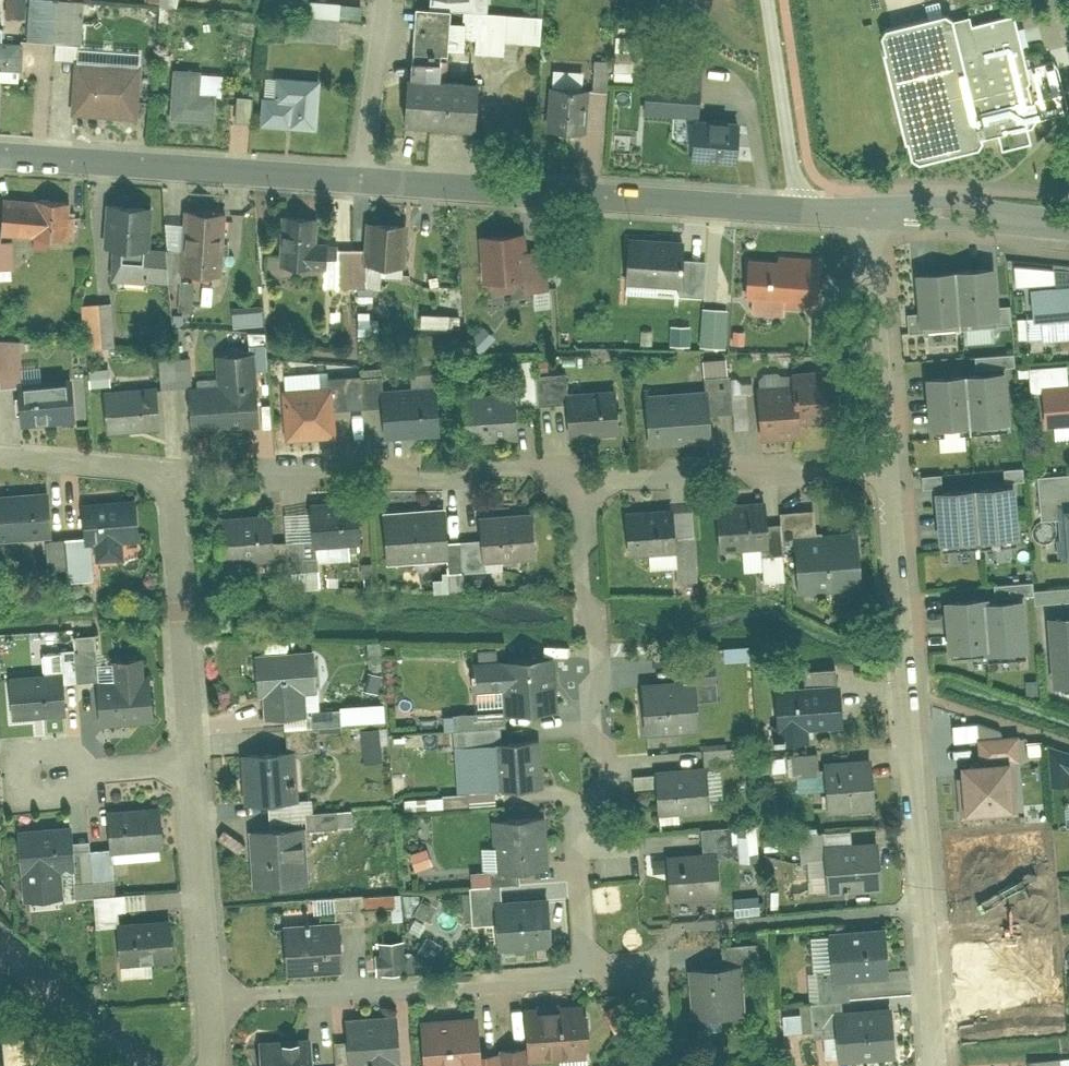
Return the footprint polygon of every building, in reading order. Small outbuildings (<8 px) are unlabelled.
[(159,10),(175,12),(177,0),(160,0),(159,10)] [(264,12),(296,13),(296,0),(264,0),(264,12)] [(301,0),(300,16),(343,20),(344,4),(301,0)] [(430,9),(471,13),(472,0),(431,0),(430,9)] [(78,62),(75,115),(138,119),(142,53),(86,49),(88,8),(59,7),(55,61),(78,62)] [(417,11),(407,122),(452,126),(486,129),(492,54),(509,56),(511,40),(543,43),(545,22),(417,11)] [(952,11),(878,27),(908,163),(982,146),(981,141),(1038,125),(1016,14),(969,25),(967,16),(954,19),(952,11)] [(300,16),(298,43),(341,47),(343,20),(300,16)] [(0,27),(0,86),(21,87),(23,46),(3,45),(4,27),(0,27)] [(555,85),(551,132),(587,135),(591,90),(609,91),(613,46),(592,44),(589,88),(555,85)] [(175,71),(172,118),(219,122),(223,75),(175,71)] [(266,76),(262,128),(317,133),(321,80),(266,76)] [(696,162),(735,163),(737,110),(702,109),(702,85),(681,84),(679,120),(697,121),(696,162)] [(239,101),(237,126),(253,128),(256,103),(239,101)] [(71,236),(74,198),(8,193),(6,232),(71,236)] [(153,207),(114,206),(112,277),(169,279),(170,245),(152,245),(153,207)] [(228,214),(188,213),(187,277),(228,277),(228,214)] [(314,269),(316,215),(280,214),(278,268),(314,269)] [(402,268),(405,219),(369,218),(368,247),(340,245),(338,285),(368,286),(369,266),(402,268)] [(545,224),(477,231),(482,280),(523,276),(524,288),(551,285),(545,224)] [(0,237),(0,268),(17,268),(15,237),(0,237)] [(685,242),(625,238),(621,296),(702,302),(705,259),(684,257),(685,242)] [(822,260),(745,256),(743,296),(760,297),(754,317),(795,319),(795,307),(820,308),(822,260)] [(1054,269),(1013,270),(1014,289),(1055,288),(1054,269)] [(993,272),(951,275),(956,330),(1010,326),(1008,307),(995,308),(993,272)] [(951,275),(914,278),(918,333),(926,332),(956,330),(951,275)] [(1023,293),(1025,316),(1030,315),(1031,323),(1038,323),(1040,343),(1068,341),(1068,291),(1023,293)] [(112,298),(83,300),(86,345),(116,343),(112,298)] [(956,330),(926,332),(927,347),(957,345),(956,330)] [(224,391),(193,393),(196,432),(263,428),(258,353),(221,355),(224,391)] [(1012,355),(972,357),(972,371),(1012,369),(1012,355)] [(189,358),(162,360),(165,386),(192,384),(189,358)] [(945,360),(904,363),(905,378),(946,375),(945,360)] [(703,399),(645,403),(648,449),(715,445),(712,412),(732,411),(729,362),(701,364),(703,399)] [(1040,388),(1066,386),(1065,368),(1024,370),(1026,395),(1040,394),(1040,388)] [(286,377),(290,435),(336,432),(334,406),(365,404),(363,372),(286,377)] [(798,392),(757,393),(759,442),(806,440),(805,421),(842,420),(841,374),(797,376),(798,392)] [(413,393),(385,395),(387,433),(447,428),(444,388),(435,389),(434,375),(412,376),(413,393)] [(1004,376),(923,382),(927,435),(1008,429),(1004,376)] [(69,380),(23,387),(29,424),(75,417),(69,380)] [(1040,388),(1040,394),(1042,429),(1068,427),(1068,386),(1066,386),(1040,388)] [(153,395),(101,398),(103,433),(155,430),(153,395)] [(613,398),(567,401),(569,438),(616,435),(613,398)] [(515,408),(464,411),(466,441),(517,437),(515,408)] [(1022,471),(1002,472),(1002,486),(1023,485),(1022,471)] [(942,477),(920,478),(921,491),(943,490),(942,477)] [(1053,522),(1052,505),(1068,504),(1068,477),(1036,479),(1038,523),(1053,522)] [(1013,491),(933,497),(937,550),(1016,544),(1013,491)] [(0,500),(0,519),(2,537),(8,537),(47,534),(44,497),(0,500)] [(353,500),(306,504),(310,547),(357,544),(353,500)] [(720,546),(767,542),(765,504),(717,508),(720,546)] [(1052,505),(1053,522),(1055,566),(1068,565),(1068,504),(1052,505)] [(135,506),(86,508),(87,546),(136,544),(135,506)] [(445,509),(384,511),(386,559),(446,557),(445,509)] [(811,543),(809,513),(782,514),(784,550),(791,545),(794,597),(860,594),(857,541),(811,543)] [(680,516),(626,520),(629,558),(647,556),(676,554),(678,581),(699,580),(695,533),(682,534),(680,516)] [(534,517),(482,521),(485,561),(537,557),(534,517)] [(269,518),(220,522),(223,564),(272,560),(269,518)] [(1030,586),(993,587),(993,600),(1031,599),(1030,586)] [(1067,590),(1033,593),(1034,608),(1068,605),(1067,590)] [(1024,603),(943,608),(946,664),(1027,660),(1024,603)] [(1044,622),(1048,674),(1049,695),(1068,693),(1068,621),(1044,622)] [(502,667),(474,668),(474,698),(510,698),(510,711),(553,710),(552,658),(502,659),(502,667)] [(319,660),(257,661),(258,690),(269,690),(270,716),(300,715),(300,691),(320,691),(319,660)] [(117,662),(118,684),(99,685),(101,721),(156,718),(154,683),(146,683),(145,661),(117,662)] [(803,695),(776,696),(778,730),(786,730),(787,745),(805,744),(804,730),(841,728),(839,670),(802,672),(803,695)] [(61,673),(8,677),(11,717),(64,713),(61,673)] [(697,693),(639,696),(641,739),(699,736),(697,693)] [(978,762),(966,763),(967,781),(953,782),(956,822),(1022,817),(1021,814),(1018,761),(1029,760),(1027,736),(977,740),(978,762)] [(540,745),(454,752),(457,795),(544,788),(540,745)] [(1049,785),(1068,784),(1068,782),(1068,752),(1046,745),(1049,785)] [(295,754),(252,757),(255,807),(299,804),(295,754)] [(867,769),(823,773),(827,814),(871,810),(867,769)] [(704,775),(655,779),(658,816),(707,812),(704,775)] [(164,817),(108,821),(111,853),(167,848),(164,817)] [(544,827),(497,829),(499,870),(546,867),(544,827)] [(302,832),(252,836),(257,890),(307,886),(302,832)] [(1022,834),(961,839),(966,892),(1046,885),(1042,838),(1022,834)] [(71,838),(16,842),(21,906),(62,903),(60,869),(73,869),(71,838)] [(880,846),(826,849),(829,895),(882,892),(880,846)] [(713,861),(669,863),(671,902),(715,899),(713,861)] [(552,900),(505,904),(504,888),(472,890),(475,926),(506,923),(508,951),(555,948),(552,900)] [(175,922),(117,924),(118,967),(176,965),(175,922)] [(336,928),(285,932),(288,980),(340,976),(336,928)] [(882,934),(829,940),(834,982),(887,976),(882,934)] [(1048,940),(970,947),(974,997),(1052,990),(1048,940)] [(378,944),(378,976),(401,976),(401,944),(378,944)] [(742,970),(689,975),(693,1018),(745,1014),(742,970)] [(524,1011),(527,1044),(503,1047),(504,1051),(505,1065),(529,1065),(529,1064),(597,1057),(592,1005),(524,1011)] [(891,1010),(831,1013),(834,1061),(894,1058),(891,1010)] [(419,1018),(421,1065),(505,1065),(504,1051),(480,1052),(478,1014),(419,1018)] [(333,1028),(335,1065),(360,1064),(360,1065),(405,1065),(403,1025),(333,1028)] [(255,1049),(257,1065),(313,1065),(310,1042),(255,1049)]
